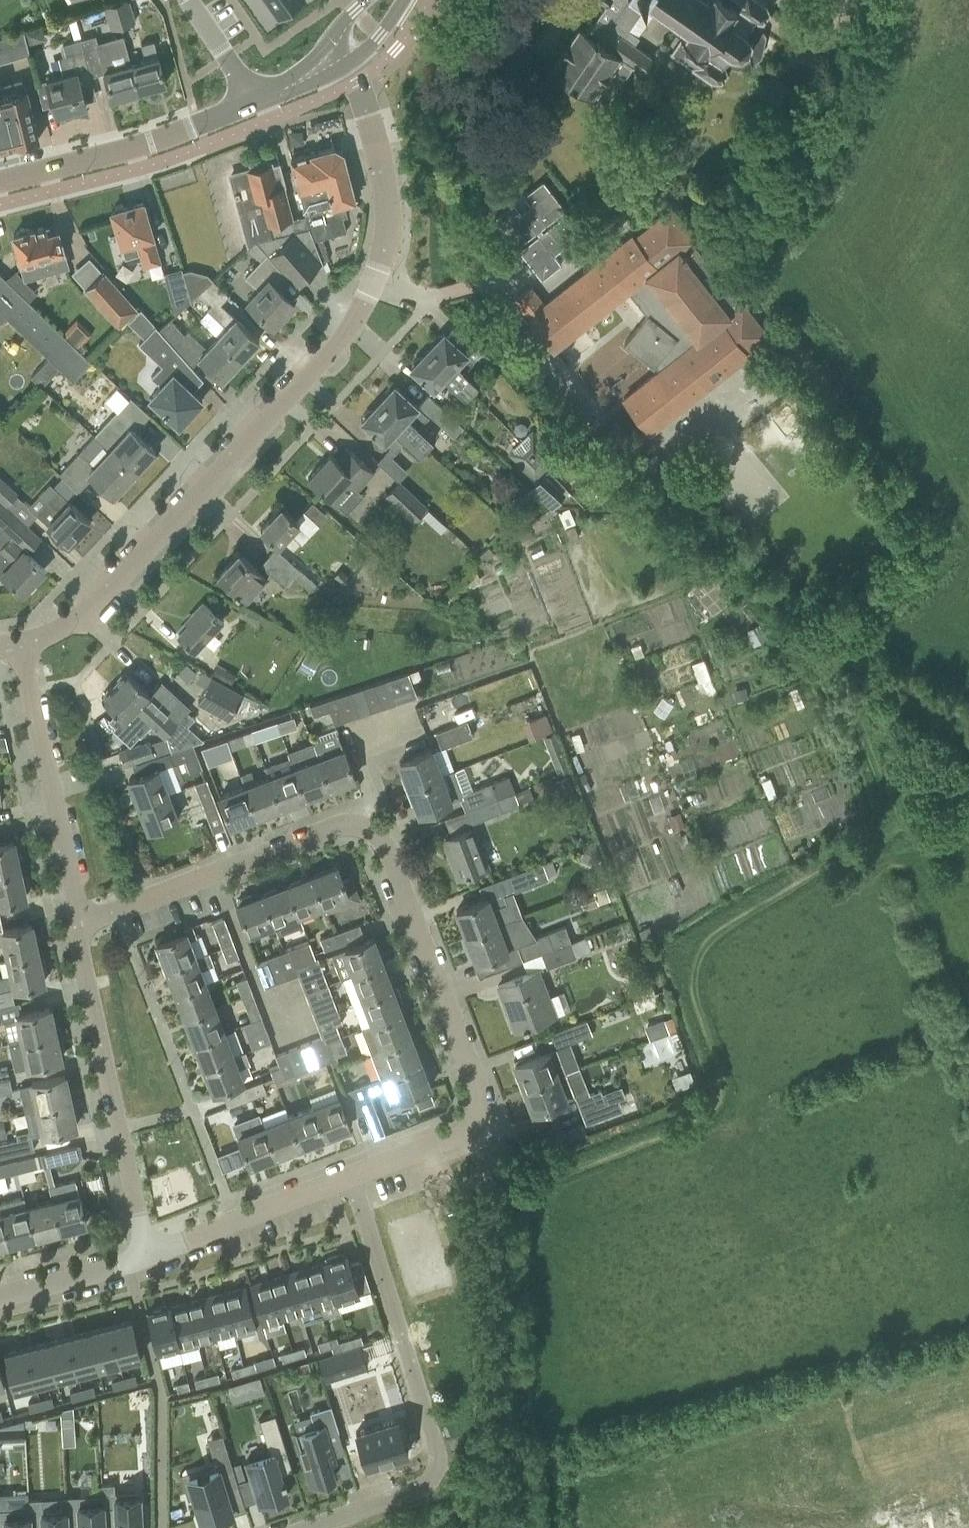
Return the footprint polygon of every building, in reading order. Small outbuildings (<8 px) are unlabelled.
[(108,5),(104,6),(111,29),(135,21),(128,0),(123,0),(108,5)] [(279,15),(300,0),(268,0),(279,15)] [(769,10),(764,0),(600,0),(600,1),(606,4),(596,18),(611,29),(631,43),(637,35),(627,28),(646,1),(685,28),(679,36),(675,33),(669,42),(673,45),(670,49),(710,78),(721,79),(731,65),(742,68),(761,55),(766,35),(759,17),(763,18),(769,10)] [(653,59),(631,43),(611,29),(596,18),(586,31),(580,27),(551,69),(567,80),(590,96),(589,97),(602,107),(632,66),(643,73),(653,59)] [(23,30),(0,37),(0,62),(28,53),(23,30)] [(138,91),(131,64),(126,49),(101,55),(95,35),(81,39),(91,76),(104,72),(111,98),(138,91)] [(79,79),(91,76),(81,39),(63,44),(64,49),(59,50),(61,56),(58,57),(63,77),(46,81),(55,114),(86,105),(79,79)] [(153,40),(140,44),(145,60),(131,64),(138,91),(165,83),(153,40)] [(756,79),(766,71),(758,61),(748,69),(756,79)] [(15,142),(16,144),(38,139),(23,80),(0,86),(0,146),(15,142)] [(779,82),(767,100),(779,109),(792,90),(779,82)] [(334,147),(315,152),(291,159),(295,175),(305,215),(308,224),(314,240),(323,237),(346,231),(343,217),(347,216),(345,207),(356,204),(342,153),(334,147)] [(238,172),(227,175),(246,248),(255,239),(252,229),(291,219),(283,187),(286,186),(280,162),(271,165),(270,164),(248,170),(238,172)] [(514,202),(494,217),(517,247),(536,232),(539,234),(519,250),(542,279),(561,264),(554,254),(563,247),(571,256),(590,241),(588,238),(568,212),(542,232),(540,229),(566,209),(543,180),(523,195),(531,205),(521,212),(514,202)] [(160,263),(148,221),(143,201),(125,206),(122,203),(115,205),(114,210),(111,210),(117,230),(125,258),(139,254),(143,268),(160,263)] [(691,240),(681,227),(668,211),(633,239),(631,235),(540,308),(535,302),(540,299),(530,287),(515,299),(529,317),(528,318),(553,349),(627,290),(646,314),(623,342),(652,366),(654,365),(658,370),(623,398),(649,431),(747,353),(744,350),(765,333),(742,304),(741,305),(690,241),(691,240)] [(613,211),(599,223),(609,235),(623,224),(613,211)] [(322,261),(314,240),(308,224),(305,215),(291,219),(252,229),(255,239),(256,241),(266,253),(285,274),(294,285),(322,261)] [(67,266),(63,251),(58,231),(49,233),(47,227),(33,231),(33,229),(13,234),(25,278),(67,266)] [(323,237),(314,240),(322,261),(329,259),(323,237)] [(293,302),(275,285),(285,274),(266,253),(256,241),(250,247),(249,248),(261,259),(244,276),(258,289),(248,301),(258,310),(273,324),(293,302)] [(190,300),(186,283),(181,268),(163,273),(175,314),(190,300)] [(84,287),(83,288),(98,305),(118,328),(139,310),(104,269),(101,272),(84,287)] [(6,316),(49,357),(31,375),(42,386),(60,367),(73,380),(91,361),(0,273),(0,319),(6,316)] [(212,280),(198,293),(211,305),(208,308),(215,315),(227,326),(217,337),(240,359),(259,339),(244,325),(235,317),(223,306),(222,305),(229,297),(217,285),(212,280)] [(203,379),(190,364),(155,325),(141,309),(128,322),(144,337),(139,343),(162,365),(151,376),(161,385),(149,398),(178,425),(202,400),(192,391),(203,379)] [(240,359),(217,337),(207,347),(189,329),(185,333),(171,318),(159,329),(192,366),(199,357),(222,378),(240,359)] [(473,360),(467,354),(468,354),(444,332),(441,334),(439,334),(434,339),(434,342),(427,349),(471,391),(481,381),(466,367),(473,360)] [(471,391),(427,349),(420,357),(417,357),(413,362),(413,365),(411,367),(425,381),(435,390),(436,388),(442,393),(448,387),(462,401),(471,391)] [(429,416),(418,407),(409,398),(394,385),(392,387),(389,387),(385,392),(385,395),(378,402),(422,444),(426,447),(436,437),(422,424),(429,416)] [(150,415),(135,401),(131,397),(109,420),(94,436),(134,473),(155,450),(134,431),(150,415)] [(422,444),(378,402),(371,410),(368,410),(363,415),(364,418),(361,420),(376,434),(385,443),(396,452),(403,444),(413,454),(417,457),(426,447),(422,444)] [(463,426),(449,414),(440,424),(454,436),(463,426)] [(558,456),(533,429),(520,442),(546,469),(558,456)] [(134,473),(94,436),(80,451),(59,473),(62,477),(63,478),(78,491),(92,476),(113,495),(134,473)] [(546,469),(520,442),(509,452),(534,479),(546,469)] [(373,472),(362,461),(347,447),(337,458),(331,453),(308,478),(334,502),(351,484),(357,489),(373,472)] [(655,453),(638,467),(650,481),(657,490),(665,485),(675,477),(667,467),(655,453)] [(544,474),(530,489),(549,507),(552,509),(553,509),(566,494),(544,474)] [(62,477),(54,485),(70,500),(78,491),(63,478),(62,477)] [(4,505),(14,495),(16,493),(0,478),(0,501),(4,505)] [(413,494),(399,481),(386,495),(399,508),(413,521),(414,520),(426,507),(413,494)] [(57,490),(36,512),(47,524),(53,530),(68,544),(90,520),(75,507),(57,490)] [(11,534),(0,545),(0,578),(3,574),(22,593),(25,590),(29,591),(35,584),(33,581),(44,569),(26,552),(39,538),(20,520),(4,505),(0,501),(0,524),(11,534)] [(301,543),(319,524),(304,510),(295,519),(281,507),(260,529),(278,546),(291,532),(301,543)] [(275,548),(268,556),(301,581),(310,589),(314,593),(320,586),(316,583),(275,548)] [(267,579),(253,566),(238,552),(218,574),(235,590),(234,591),(238,595),(239,594),(247,601),(267,579)] [(301,581),(268,556),(260,564),(285,585),(291,591),(301,581)] [(222,621),(217,616),(202,602),(191,615),(194,617),(178,635),(195,650),(222,621)] [(263,616),(244,605),(238,615),(257,626),(263,616)] [(290,641),(299,647),(304,639),(295,633),(290,641)] [(317,633),(309,646),(322,654),(330,640),(328,639),(317,633)] [(212,674),(213,675),(230,685),(236,675),(217,664),(212,674)] [(417,696),(411,682),(421,678),(418,670),(408,673),(396,676),(386,680),(395,703),(417,696)] [(104,695),(101,698),(118,713),(111,721),(116,726),(114,728),(130,743),(138,734),(140,736),(150,725),(162,737),(164,738),(166,738),(171,751),(193,744),(201,741),(201,740),(192,732),(185,725),(192,717),(186,712),(190,708),(160,681),(149,693),(140,685),(126,671),(123,674),(121,673),(117,678),(118,680),(112,686),(110,689),(107,688),(103,692),(104,695)] [(235,708),(243,695),(212,677),(198,701),(229,719),(235,708)] [(395,703),(386,680),(373,684),(383,708),(395,703)] [(383,708),(373,684),(361,688),(370,712),(383,708)] [(370,712),(361,688),(349,692),(358,716),(370,712)] [(358,716),(349,692),(338,696),(346,720),(358,716)] [(346,720),(338,696),(325,700),(313,704),(309,705),(313,715),(329,710),(334,724),(346,720)] [(544,714),(530,719),(536,735),(550,730),(544,714)] [(293,716),(277,722),(280,732),(296,727),(293,716)] [(455,770),(446,746),(473,736),(467,720),(435,732),(441,748),(432,752),(431,749),(419,754),(400,761),(410,787),(440,775),(455,770)] [(280,732),(277,722),(261,727),(265,737),(280,732)] [(570,769),(556,732),(543,737),(558,774),(570,769)] [(246,744),(243,733),(227,739),(230,749),(246,744)] [(355,778),(348,759),(344,749),(339,735),(313,744),(318,758),(330,787),(341,783),(344,784),(351,782),(353,779),(355,778)] [(150,741),(119,751),(124,766),(154,756),(171,751),(166,738),(164,738),(150,743),(150,741)] [(171,751),(169,752),(173,764),(185,760),(189,772),(201,768),(202,768),(193,744),(171,751)] [(211,744),(201,747),(201,748),(208,766),(218,762),(212,744),(211,744)] [(330,787),(318,758),(313,744),(288,753),(294,768),(305,797),(330,787)] [(305,797),(294,768),(280,773),(276,764),(266,768),(269,777),(280,806),(305,797)] [(158,768),(148,772),(129,779),(139,804),(168,793),(158,768)] [(464,793),(460,783),(455,770),(440,775),(410,787),(420,813),(460,798),(465,811),(515,791),(509,776),(490,782),(464,793)] [(280,806),(269,777),(255,782),(251,771),(241,775),(246,786),(244,787),(255,816),(280,806)] [(194,784),(206,814),(213,832),(225,827),(205,779),(194,784)] [(519,805),(519,803),(535,797),(530,786),(515,791),(465,811),(470,824),(519,805)] [(255,816),(244,787),(219,796),(230,825),(255,816)] [(177,819),(170,800),(168,793),(139,804),(148,830),(177,819)] [(474,827),(464,830),(446,837),(454,860),(451,861),(457,878),(489,866),(474,827)] [(19,869),(13,840),(0,843),(0,873),(19,869)] [(523,916),(513,892),(549,878),(547,875),(557,871),(552,859),(523,870),(511,875),(492,882),(497,894),(456,910),(461,922),(458,923),(464,937),(468,936),(497,924),(515,917),(516,919),(523,916)] [(337,866),(312,875),(323,904),(345,896),(348,904),(359,900),(351,877),(343,880),(337,866)] [(19,869),(0,873),(0,903),(25,898),(19,869)] [(323,904),(312,875),(287,885),(298,914),(323,904)] [(298,914),(287,885),(263,894),(274,923),(287,918),(292,930),(303,925),(298,914)] [(274,923),(263,894),(252,898),(250,894),(237,899),(239,903),(237,904),(248,933),(274,923)] [(553,948),(571,942),(565,926),(547,932),(536,936),(523,916),(516,919),(515,917),(497,924),(468,936),(473,950),(472,951),(477,963),(512,950),(514,953),(508,955),(508,956),(507,957),(507,958),(506,959),(506,960),(507,961),(507,962),(508,963),(509,964),(510,964),(512,965),(541,953),(553,948)] [(0,917),(0,945),(5,943),(8,959),(37,953),(31,924),(3,930),(0,917)] [(212,922),(219,941),(222,947),(233,943),(224,918),(212,922)] [(359,924),(334,933),(338,945),(363,936),(359,924)] [(195,957),(189,940),(197,937),(192,925),(183,929),(185,932),(157,943),(166,968),(195,957)] [(338,945),(334,933),(320,938),(324,950),(338,945)] [(383,963),(373,938),(344,949),(354,974),(383,963)] [(316,960),(315,958),(309,942),(277,954),(287,978),(298,974),(296,967),(316,960)] [(571,942),(541,953),(547,968),(577,957),(571,942)] [(239,956),(233,943),(222,947),(227,961),(239,956)] [(205,982),(200,969),(214,964),(209,952),(195,957),(166,968),(176,993),(205,982)] [(37,953),(8,959),(12,975),(0,977),(0,991),(15,988),(24,987),(44,982),(37,953)] [(287,978),(277,954),(266,958),(276,983),(287,978)] [(317,957),(315,958),(316,960),(296,967),(298,974),(305,993),(328,984),(317,957)] [(276,983),(266,958),(255,962),(265,987),(276,983)] [(392,988),(383,963),(354,974),(363,999),(392,988)] [(538,970),(517,978),(498,985),(515,1030),(555,1015),(538,970)] [(252,992),(246,977),(236,981),(242,996),(252,992)] [(214,1006),(205,982),(176,993),(185,1018),(214,1006)] [(337,1009),(333,998),(328,984),(305,993),(315,1018),(337,1009)] [(392,988),(363,999),(373,1024),(402,1013),(397,1002),(402,1000),(397,987),(392,989),(392,988)] [(252,992),(242,996),(242,997),(248,1012),(251,1021),(261,1017),(258,1008),(252,992)] [(224,1031),(214,1006),(185,1018),(195,1042),(224,1031)] [(55,1033),(49,1007),(30,1011),(22,1013),(17,1014),(17,1017),(3,1021),(8,1043),(22,1040),(55,1033)] [(337,1009),(315,1018),(320,1031),(342,1022),(337,1009)] [(411,1037),(402,1013),(373,1024),(362,1028),(371,1053),(411,1037)] [(271,1042),(265,1026),(261,1017),(251,1021),(243,1024),(253,1049),(261,1045),(271,1042)] [(648,1025),(645,1029),(650,1040),(669,1032),(664,1019),(664,1018),(648,1025)] [(575,1023),(551,1033),(556,1047),(580,1038),(575,1023)] [(233,1056),(224,1031),(195,1042),(204,1067),(233,1056)] [(61,1059),(55,1033),(22,1040),(28,1066),(41,1063),(61,1059)] [(322,1037),(310,1042),(319,1065),(331,1061),(337,1058),(333,1047),(330,1040),(324,1042),(322,1037)] [(411,1037),(371,1053),(370,1053),(380,1077),(420,1062),(411,1037)] [(319,1065),(310,1042),(299,1046),(308,1069),(319,1065)] [(308,1069),(299,1046),(287,1050),(296,1074),(308,1069)] [(566,1072),(560,1057),(556,1047),(534,1056),(516,1063),(515,1060),(514,1060),(519,1073),(515,1074),(521,1089),(524,1088),(566,1072)] [(296,1074),(287,1050),(275,1055),(280,1066),(285,1078),(296,1074)] [(243,1081),(238,1068),(250,1063),(245,1051),(233,1056),(204,1067),(214,1092),(243,1081)] [(420,1062),(380,1077),(389,1103),(401,1098),(430,1087),(420,1062)] [(9,1078),(7,1066),(0,1067),(0,1080),(9,1078)] [(285,1078),(280,1066),(271,1070),(275,1082),(285,1078)] [(565,1099),(575,1095),(566,1072),(524,1088),(533,1112),(565,1099)] [(64,1074),(45,1079),(32,1082),(32,1084),(20,1087),(25,1110),(37,1107),(70,1100),(64,1074)] [(9,1078),(0,1080),(0,1093),(12,1091),(9,1078)] [(262,1080),(249,1085),(253,1097),(267,1092),(262,1080)] [(365,1083),(354,1088),(364,1113),(375,1109),(365,1083)] [(253,1097),(249,1085),(223,1095),(228,1107),(253,1097)] [(601,1089),(576,1099),(585,1123),(623,1109),(619,1099),(625,1097),(621,1086),(602,1093),(601,1089)] [(364,1113),(354,1088),(343,1092),(352,1117),(364,1113)] [(350,1126),(342,1108),(339,1097),(313,1107),(324,1136),(350,1126)] [(76,1126),(70,1100),(37,1107),(43,1134),(76,1126)] [(324,1136),(313,1107),(289,1116),(300,1145),(324,1136)] [(242,1147),(230,1152),(234,1161),(236,1166),(239,1164),(248,1161),(250,1165),(275,1155),(264,1126),(260,1116),(260,1115),(234,1124),(242,1146),(243,1147),(242,1147)] [(7,1116),(0,1117),(0,1137),(9,1136),(7,1116)] [(301,1150),(300,1145),(289,1116),(264,1126),(275,1155),(287,1150),(288,1155),(301,1150)] [(30,1130),(16,1133),(18,1139),(0,1143),(0,1157),(21,1152),(34,1149),(30,1130)] [(82,1157),(80,1144),(60,1149),(40,1154),(43,1166),(44,1166),(63,1161),(82,1157)] [(43,1166),(40,1154),(15,1161),(18,1172),(34,1168),(43,1166)] [(15,1161),(0,1165),(0,1176),(18,1172),(15,1161)] [(75,1180),(55,1185),(49,1186),(49,1189),(52,1200),(60,1230),(86,1223),(75,1180)] [(60,1230),(52,1200),(39,1203),(36,1194),(24,1198),(34,1237),(60,1230)] [(24,1198),(24,1196),(0,1202),(0,1210),(1,1213),(9,1243),(34,1237),(24,1198)] [(1,1213),(0,1214),(0,1245),(9,1243),(1,1213)] [(370,1290),(361,1260),(349,1263),(347,1255),(338,1258),(337,1254),(326,1258),(327,1261),(325,1262),(337,1300),(363,1292),(370,1290)] [(337,1300),(325,1262),(307,1268),(319,1306),(330,1302),(334,1301),(337,1300)] [(319,1306),(307,1268),(289,1273),(301,1311),(311,1308),(319,1306)] [(301,1311),(289,1273),(270,1279),(282,1317),(291,1314),(301,1311)] [(282,1317),(270,1279),(251,1285),(263,1323),(272,1320),(282,1317)] [(256,1330),(245,1287),(224,1292),(236,1336),(250,1332),(256,1330)] [(236,1336),(224,1292),(206,1297),(216,1336),(226,1333),(233,1331),(234,1336),(236,1336)] [(216,1336),(206,1297),(187,1302),(199,1345),(198,1340),(210,1337),(216,1336)] [(199,1345),(187,1302),(169,1307),(180,1350),(199,1345)] [(180,1350),(169,1307),(148,1312),(154,1335),(158,1351),(171,1347),(177,1346),(179,1350),(180,1350)] [(141,1356),(131,1320),(110,1325),(119,1361),(127,1359),(141,1356)] [(119,1361),(110,1325),(89,1331),(98,1367),(109,1364),(119,1361)] [(98,1367),(89,1331),(68,1336),(77,1372),(91,1369),(98,1367)] [(363,1342),(360,1335),(349,1338),(351,1346),(358,1344),(363,1342)] [(77,1372),(68,1336),(47,1342),(56,1378),(63,1376),(77,1372)] [(351,1346),(349,1338),(337,1342),(336,1336),(329,1338),(331,1346),(333,1352),(340,1349),(347,1347),(351,1346)] [(331,1346),(329,1338),(317,1342),(320,1349),(327,1347),(331,1346)] [(56,1378),(47,1342),(26,1347),(35,1383),(51,1379),(56,1378)] [(360,1345),(316,1359),(323,1380),(367,1367),(360,1345)] [(306,1354),(304,1346),(292,1350),(294,1357),(301,1355),(306,1354)] [(35,1383),(26,1347),(4,1353),(13,1389),(25,1386),(35,1383)] [(294,1357),(292,1350),(280,1353),(283,1361),(289,1359),(294,1357)] [(308,1360),(296,1364),(299,1374),(311,1370),(308,1360)] [(256,1369),(254,1361),(243,1365),(245,1373),(252,1370),(256,1369)] [(245,1373),(243,1365),(231,1368),(233,1376),(237,1375),(245,1373)] [(220,1380),(218,1372),(206,1375),(208,1383),(215,1381),(220,1380)] [(259,1374),(249,1378),(254,1394),(265,1391),(259,1374)] [(137,1382),(135,1375),(123,1378),(125,1385),(130,1384),(137,1382)] [(208,1383),(206,1375),(194,1378),(196,1386),(203,1384),(208,1383)] [(125,1385),(123,1378),(112,1381),(113,1388),(118,1387),(125,1385)] [(190,1388),(188,1380),(176,1383),(178,1391),(182,1390),(190,1388)] [(95,1393),(93,1386),(81,1389),(83,1396),(88,1395),(95,1393)] [(83,1396),(81,1389),(70,1392),(72,1399),(79,1397),(83,1396)] [(53,1404),(51,1397),(40,1400),(42,1407),(47,1406),(53,1404)] [(42,1407),(40,1400),(28,1403),(30,1410),(38,1408),(42,1407)] [(339,1430),(331,1405),(310,1412),(315,1427),(294,1433),(309,1482),(317,1480),(318,1483),(335,1478),(330,1462),(335,1460),(327,1434),(339,1430)] [(270,1453),(246,1461),(259,1504),(288,1495),(284,1482),(286,1481),(285,1478),(283,1479),(281,1474),(292,1470),(275,1414),(259,1419),(270,1453)] [(74,1416),(62,1417),(63,1425),(74,1424),(74,1416)] [(24,1418),(7,1422),(8,1439),(25,1438),(24,1427),(24,1419),(24,1418)] [(36,1418),(24,1419),(24,1427),(36,1426),(36,1418)] [(398,1419),(356,1432),(366,1464),(388,1457),(389,1461),(404,1457),(403,1453),(408,1451),(398,1419)] [(195,1495),(194,1495),(194,1497),(202,1523),(206,1522),(207,1522),(207,1521),(211,1519),(217,1518),(217,1519),(218,1519),(218,1518),(222,1517),(221,1515),(232,1512),(224,1488),(238,1483),(222,1434),(207,1439),(214,1463),(216,1469),(197,1475),(202,1493),(195,1495)] [(101,1484),(102,1486),(102,1494),(103,1508),(115,1507),(116,1527),(141,1527),(141,1526),(146,1526),(145,1510),(140,1510),(139,1491),(115,1492),(114,1483),(101,1484)] [(64,1496),(64,1501),(65,1511),(66,1511),(67,1522),(69,1522),(79,1522),(79,1527),(104,1527),(103,1508),(102,1494),(76,1496),(64,1496)] [(27,1499),(27,1501),(28,1508),(29,1508),(30,1527),(67,1527),(67,1522),(66,1511),(65,1511),(52,1512),(43,1512),(43,1506),(42,1498),(38,1498),(32,1499),(27,1499)] [(29,1508),(28,1508),(0,1509),(0,1527),(30,1527),(29,1508)]
